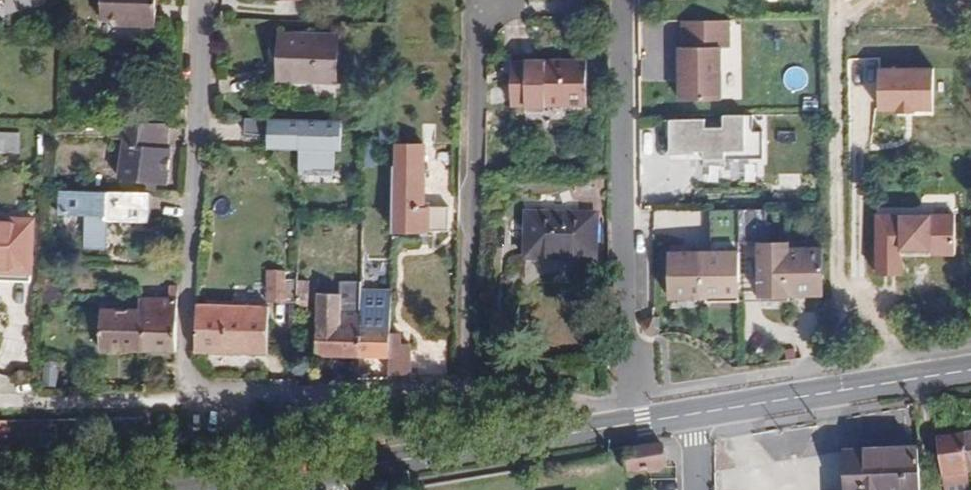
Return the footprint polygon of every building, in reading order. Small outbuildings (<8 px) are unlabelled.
[(158,0),(101,0),(101,20),(118,20),(117,26),(158,27),(158,0)] [(679,46),(679,100),(723,100),(721,48),(730,48),(730,23),(681,24),(682,46),(679,46)] [(339,35),(279,33),(278,81),(338,82),(339,35)] [(588,103),(588,59),(513,60),(514,104),(528,104),(528,105),(548,105),(548,103),(588,103)] [(935,72),(882,71),(882,109),(899,109),(899,113),(917,113),(917,109),(934,109),(935,72)] [(706,118),(668,118),(668,151),(704,150),(704,161),(728,160),(727,150),(747,149),(746,114),(725,115),(725,125),(707,124),(706,118)] [(341,121),(269,119),(268,149),(301,150),(301,168),(335,169),(335,151),(340,151),(341,121)] [(167,148),(168,124),(110,120),(109,138),(124,139),(119,179),(167,185),(171,148),(167,148)] [(19,150),(20,134),(0,133),(0,149),(19,150)] [(424,141),(394,141),(392,228),(450,228),(450,203),(424,203),(424,141)] [(148,193),(61,190),(60,215),(87,216),(86,249),(105,249),(106,222),(147,223),(148,193)] [(768,209),(712,209),(712,246),(739,246),(739,240),(758,240),(769,240),(768,209)] [(875,210),(874,276),(903,276),(903,256),(956,255),(956,210),(875,210)] [(598,214),(526,213),(525,259),(597,260),(598,214)] [(0,218),(0,272),(32,273),(33,219),(0,218)] [(769,240),(758,240),(758,291),(824,293),(825,241),(792,242),(792,239),(769,240)] [(712,246),(669,246),(670,300),(742,300),(741,246),(739,246),(712,246)] [(298,281),(298,270),(286,271),(285,302),(298,303),(298,301),(298,281)] [(285,302),(286,271),(266,271),(266,302),(285,302)] [(307,281),(298,281),(298,301),(307,301),(307,281)] [(361,293),(361,284),(340,283),(340,294),(317,293),(315,355),(359,356),(360,326),(360,313),(361,293)] [(177,297),(178,286),(169,285),(169,297),(139,298),(139,310),(101,309),(100,350),(177,353),(177,297)] [(391,293),(361,293),(360,313),(391,313),(391,293)] [(298,304),(297,313),(308,314),(309,301),(307,301),(298,301),(298,303),(298,304)] [(270,307),(197,304),(195,353),(269,354),(270,307)] [(289,330),(297,330),(297,313),(298,304),(290,304),(289,330)] [(378,326),(390,327),(391,317),(378,316),(378,326)] [(390,356),(390,333),(390,327),(378,326),(360,326),(359,356),(390,356)] [(390,356),(390,376),(411,375),(411,344),(403,345),(402,333),(390,333),(390,356)] [(57,371),(42,371),(41,393),(57,392),(57,371)] [(0,419),(0,435),(10,435),(10,419),(0,419)] [(937,438),(945,489),(970,489),(970,480),(970,472),(970,433),(937,438)] [(848,443),(849,489),(925,489),(923,440),(868,441),(848,443)] [(630,474),(667,468),(664,446),(627,452),(630,474)]
